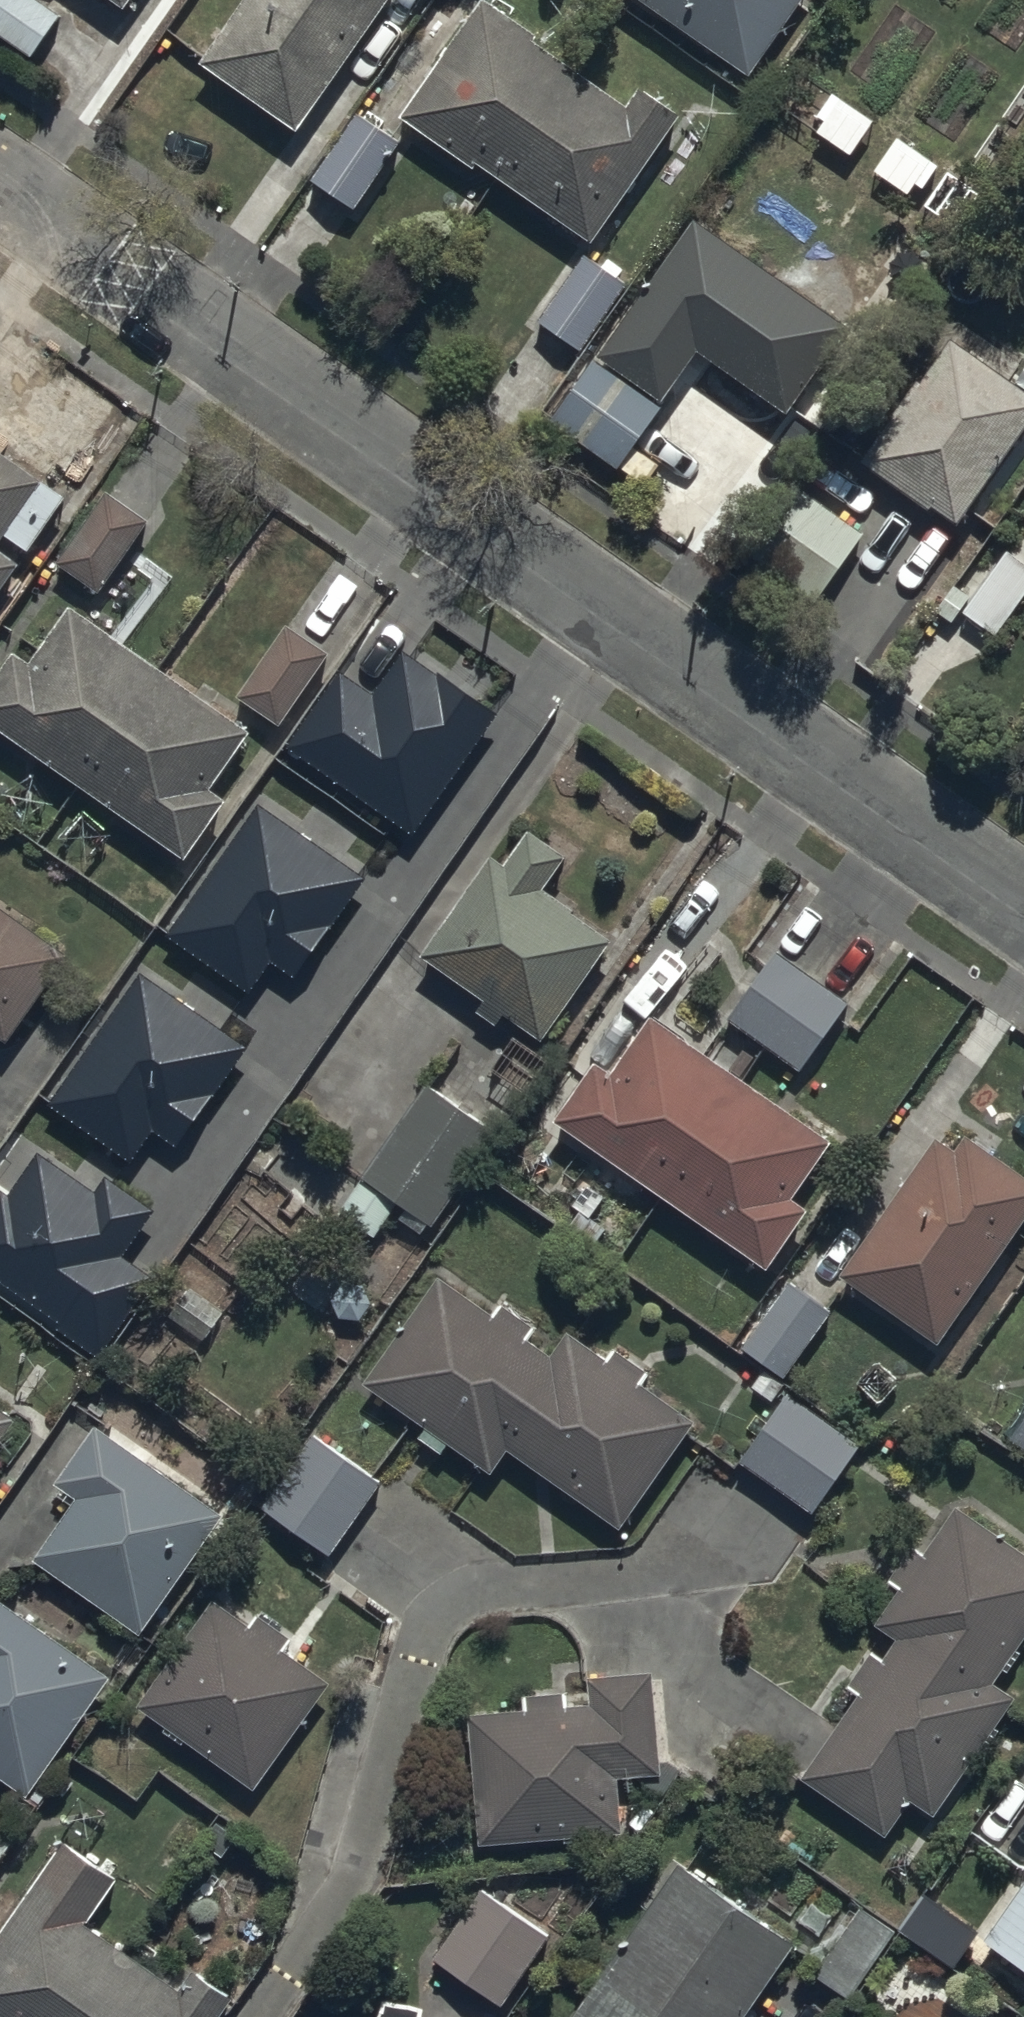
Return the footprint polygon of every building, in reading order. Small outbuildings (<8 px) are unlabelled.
[(23,0),(0,0),(0,46),(29,66),(59,25),(23,0)] [(129,21),(145,0),(99,0),(129,21)] [(202,78),(295,144),(397,0),(257,0),(202,78)] [(748,85),(805,0),(621,0),(748,85)] [(537,51),(483,14),(401,133),(469,180),(472,176),(589,257),(677,131),(637,104),(624,123),(531,59),(537,51)] [(398,155),(355,126),(312,193),(356,221),(398,155)] [(846,342),(695,237),(598,377),(593,374),(550,436),(618,484),(663,421),(661,420),(698,367),(786,428),(846,342)] [(625,296),(583,267),(538,333),(579,362),(625,296)] [(946,352),(863,473),(959,539),(1023,444),(1023,406),(946,352)] [(7,357),(0,367),(0,438),(26,457),(67,398),(7,357)] [(0,461),(0,615),(26,579),(1,561),(9,550),(31,565),(70,511),(0,461)] [(150,532),(107,503),(59,576),(102,605),(150,532)] [(820,608),(864,544),(812,509),(768,573),(820,608)] [(962,623),(992,645),(1023,602),(1023,568),(1021,565),(1017,570),(1008,562),(962,623)] [(71,619),(30,676),(18,668),(0,693),(0,743),(188,876),(231,815),(215,804),(255,749),(71,619)] [(330,666),(289,637),(242,707),(282,735),(330,666)] [(412,847),(494,725),(400,662),(370,707),(333,682),(281,760),(412,847)] [(363,891),(255,815),(162,947),(244,1004),(267,972),(292,990),(363,891)] [(564,873),(527,847),(502,883),(488,873),(420,970),(484,1015),(478,1024),(498,1038),(505,1027),(543,1054),(612,955),(541,906),(564,873)] [(9,1054),(67,969),(0,923),(0,1048),(9,1054)] [(845,1007),(776,955),(728,1021),(798,1072),(845,1007)] [(44,1116),(128,1175),(149,1145),(171,1160),(243,1059),(138,984),(44,1116)] [(829,1149),(648,1025),(611,1079),(597,1069),(555,1130),(767,1274),(806,1216),(790,1206),(829,1149)] [(495,1144),(424,1096),(337,1224),(374,1249),(396,1216),(431,1240),(495,1144)] [(936,1156),(842,1292),(936,1358),(1023,1232),(1023,1191),(968,1152),(956,1170),(936,1156)] [(57,1334),(52,1341),(95,1371),(150,1292),(119,1271),(152,1225),(102,1191),(92,1205),(33,1164),(4,1206),(0,1204),(0,1295),(57,1334)] [(493,1329),(441,1291),(364,1396),(425,1441),(418,1450),(439,1465),(447,1454),(490,1486),(508,1462),(620,1544),(697,1438),(639,1396),(647,1384),(616,1361),(606,1374),(567,1346),(549,1371),(526,1354),(536,1341),(503,1316),(493,1329)] [(830,1325),(788,1295),(742,1360),(783,1390),(830,1325)] [(859,1455),(788,1406),(741,1476),(813,1523),(859,1455)] [(0,1421),(0,1461),(19,1434),(0,1421)] [(1009,1447),(1023,1457),(1023,1424),(1009,1447)] [(224,1531),(92,1437),(51,1495),(78,1515),(36,1575),(140,1648),(224,1531)] [(378,1489),(311,1442),(261,1514),(328,1561),(378,1489)] [(952,1522),(921,1568),(912,1562),(890,1596),(900,1603),(877,1637),(896,1650),(881,1673),(868,1664),(846,1696),(860,1705),(801,1793),(887,1850),(911,1814),(932,1829),(1013,1710),(994,1698),(1023,1654),(1023,1567),(952,1522)] [(213,1615),(137,1717),(253,1803),(331,1698),(285,1663),(291,1655),(255,1628),(247,1640),(213,1615)] [(0,1616),(0,1791),(29,1811),(111,1692),(0,1616)] [(652,1687),(588,1690),(590,1717),(562,1719),(561,1708),(525,1710),(526,1724),(470,1727),(479,1856),(622,1846),(619,1791),(659,1788),(652,1687)] [(80,1930),(112,1884),(60,1848),(0,1935),(0,2016),(220,2016),(230,2003),(191,1975),(174,1998),(80,1930)] [(682,1877),(587,2016),(752,2016),(793,1956),(682,1877)] [(545,1943),(480,1893),(430,1962),(496,2010),(545,1943)] [(986,1951),(1023,1976),(1023,1895),(986,1951)] [(895,1944),(861,1921),(817,1987),(850,2010),(895,1944)]
